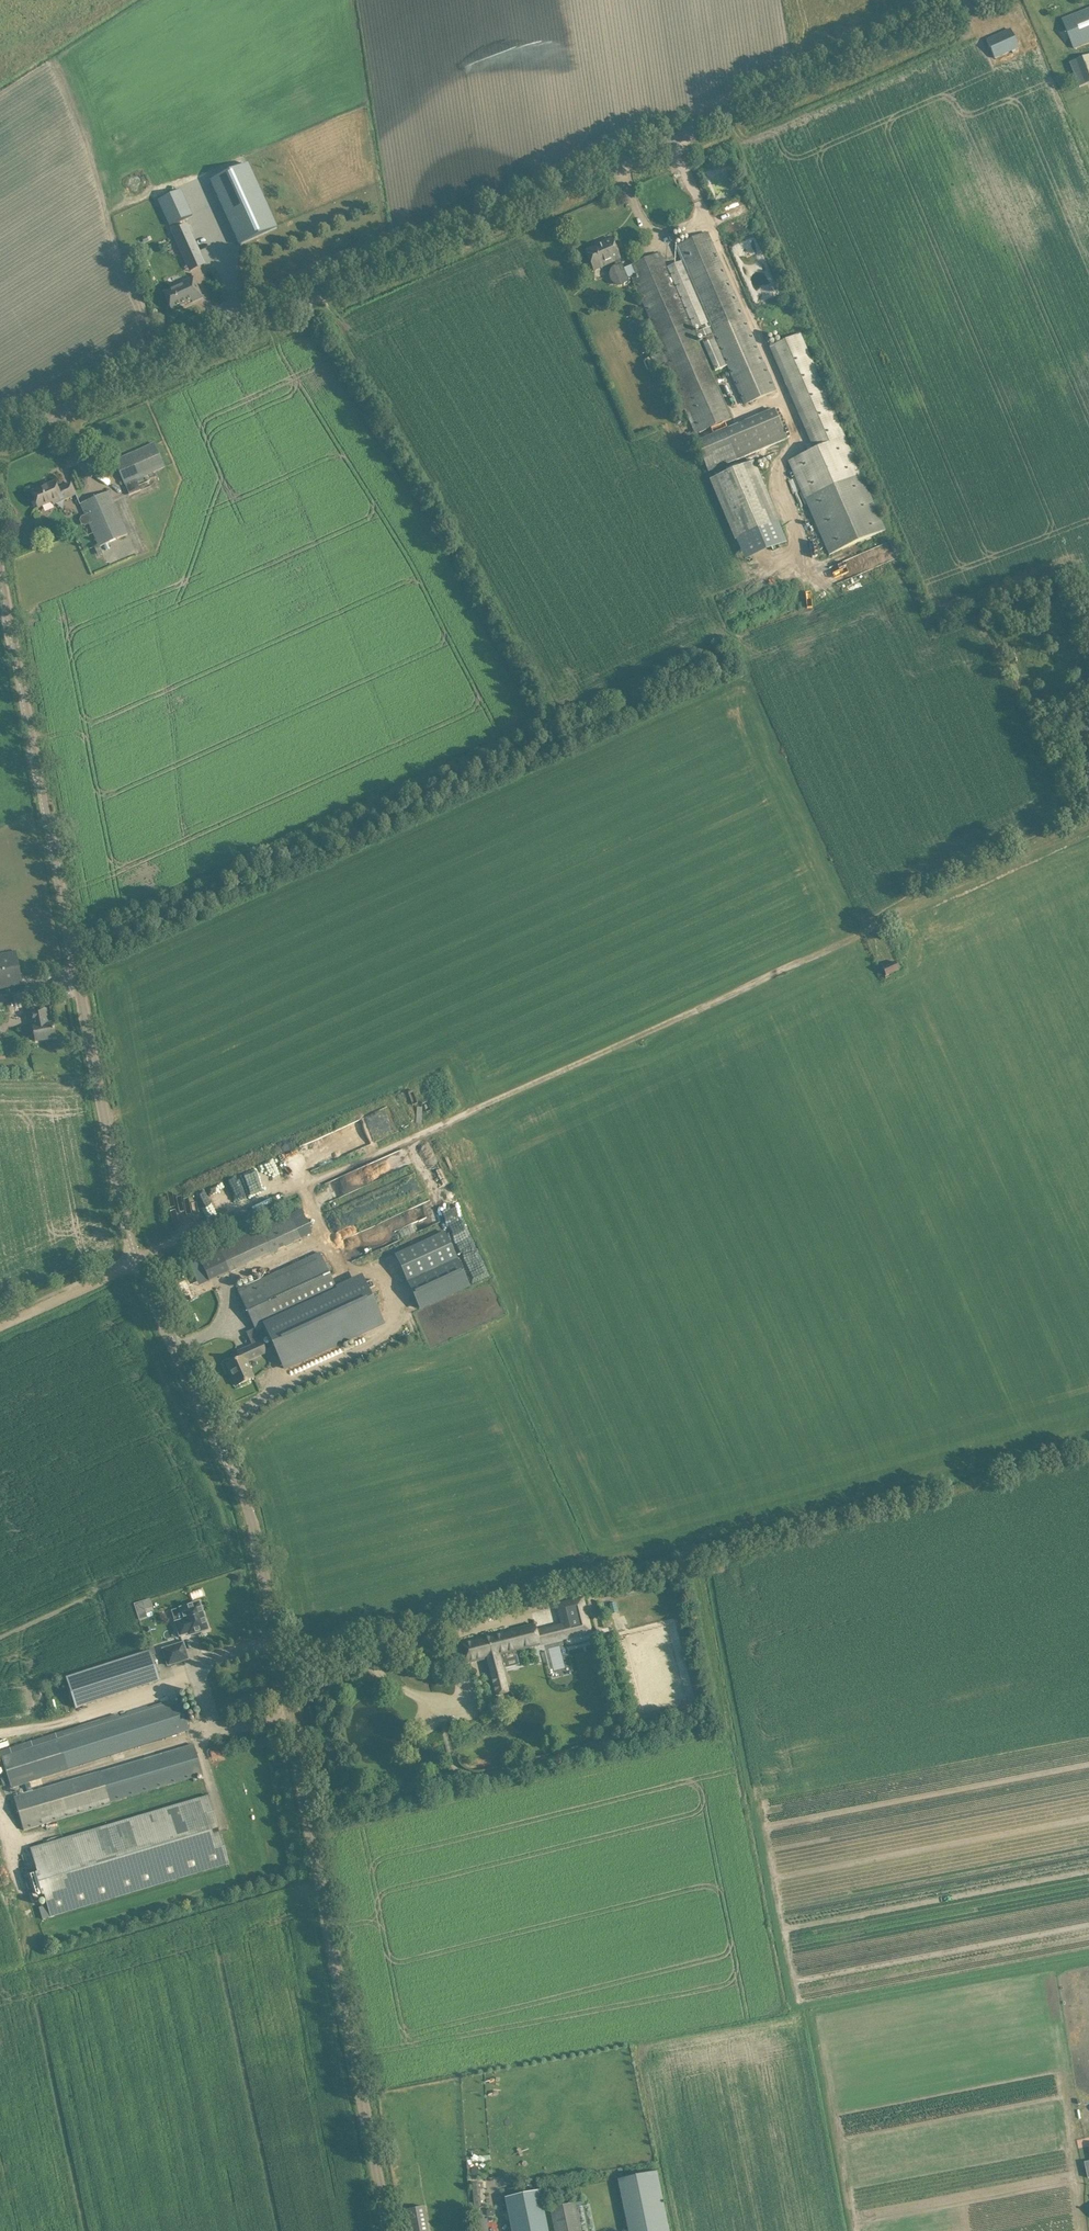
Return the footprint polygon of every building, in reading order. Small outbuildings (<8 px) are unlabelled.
[(1066,29),(1074,49),(1088,43),(1088,9),(1062,19),(1066,29)] [(987,40),(991,49),(995,58),(1018,47),(1010,29),(987,40)] [(1088,83),(1088,55),(1070,63),(1080,87),(1088,83)] [(248,165),(211,181),(240,245),(277,228),(248,165)] [(181,190),(158,201),(170,227),(193,216),(181,190)] [(187,225),(172,232),(184,259),(199,252),(187,225)] [(663,368),(663,369),(659,371),(662,378),(666,376),(670,384),(667,385),(678,412),(685,409),(695,434),(699,432),(700,433),(732,420),(697,339),(700,337),(715,371),(727,366),(744,405),(776,392),(708,233),(676,247),(682,262),(666,269),(660,254),(624,269),(611,239),(597,245),(598,247),(586,252),(594,270),(614,262),(616,265),(614,266),(613,267),(612,268),(611,269),(611,270),(610,271),(610,272),(609,273),(609,274),(609,275),(609,276),(609,277),(609,278),(610,279),(610,280),(610,281),(611,282),(612,282),(612,283),(613,284),(614,284),(615,285),(616,285),(617,286),(618,286),(619,286),(620,286),(621,286),(623,286),(624,285),(623,284),(629,281),(628,278),(632,276),(666,355),(661,357),(666,367),(663,368)] [(260,249),(255,251),(257,257),(259,256),(263,255),(260,249)] [(164,294),(167,300),(171,310),(192,300),(193,302),(202,297),(194,278),(184,282),(185,284),(164,294)] [(814,450),(789,461),(829,554),(885,530),(800,334),(769,347),(814,450)] [(787,438),(775,409),(696,443),(708,472),(787,438)] [(128,495),(129,495),(141,490),(136,480),(165,467),(154,444),(115,461),(125,485),(125,484),(129,494),(128,495)] [(778,522),(753,463),(710,481),(735,541),(778,522)] [(76,495),(71,484),(58,489),(55,482),(31,492),(38,508),(53,502),(54,504),(76,495)] [(81,504),(100,547),(127,535),(109,492),(81,504)] [(6,953),(0,954),(0,988),(23,984),(17,951),(6,953)] [(882,968),(886,976),(899,970),(896,962),(882,968)] [(29,1040),(35,1039),(35,1041),(56,1038),(53,1023),(49,1024),(46,1009),(28,1012),(30,1020),(31,1019),(32,1024),(26,1025),(29,1040)] [(291,1214),(198,1257),(209,1281),(239,1267),(311,1234),(302,1215),(293,1219),(291,1214)] [(445,1232),(395,1255),(419,1308),(469,1285),(445,1232)] [(240,1288),(238,1289),(255,1328),(258,1333),(259,1336),(262,1341),(266,1351),(274,1347),(284,1368),(384,1322),(366,1283),(339,1295),(320,1253),(240,1289),(240,1288)] [(240,1358),(227,1364),(237,1386),(254,1378),(246,1361),(266,1352),(266,1351),(262,1341),(252,1346),(238,1352),(240,1358)] [(680,1570),(675,1573),(678,1579),(683,1576),(680,1570)] [(532,1625),(463,1643),(468,1663),(484,1659),(493,1696),(511,1692),(502,1655),(540,1645),(567,1638),(590,1632),(582,1598),(558,1604),(563,1624),(536,1631),(535,1624),(532,1625)] [(144,1609),(151,1607),(148,1599),(133,1603),(137,1619),(146,1617),(144,1609)] [(172,1611),(180,1636),(181,1636),(188,1633),(189,1635),(208,1629),(202,1611),(203,1609),(202,1605),(200,1604),(199,1602),(189,1605),(187,1605),(183,1606),(182,1608),(172,1611)] [(183,1643),(163,1649),(168,1665),(188,1659),(183,1643)] [(66,1678),(76,1708),(160,1681),(150,1651),(66,1678)] [(0,1751),(0,1758),(2,1758),(9,1781),(11,1786),(11,1787),(25,1782),(29,1794),(34,1793),(30,1781),(68,1769),(179,1734),(189,1730),(180,1700),(169,1704),(163,1706),(162,1702),(120,1716),(119,1715),(116,1716),(115,1714),(0,1751)] [(0,1741),(0,1749),(9,1746),(7,1739),(0,1741)] [(184,1747),(101,1772),(34,1793),(29,1794),(14,1799),(23,1830),(110,1804),(109,1802),(192,1777),(202,1775),(193,1744),(184,1747)] [(217,1747),(209,1749),(211,1756),(221,1753),(219,1746),(217,1747)] [(30,1849),(37,1870),(26,1873),(34,1901),(45,1898),(51,1917),(229,1864),(209,1795),(30,1849)] [(629,2230),(669,2230),(657,2171),(618,2179),(629,2230)] [(512,2230),(548,2230),(540,2190),(505,2197),(512,2230)] [(575,2203),(550,2208),(554,2230),(580,2230),(575,2203)] [(424,2206),(407,2209),(411,2230),(429,2230),(425,2206),(424,2206)]
